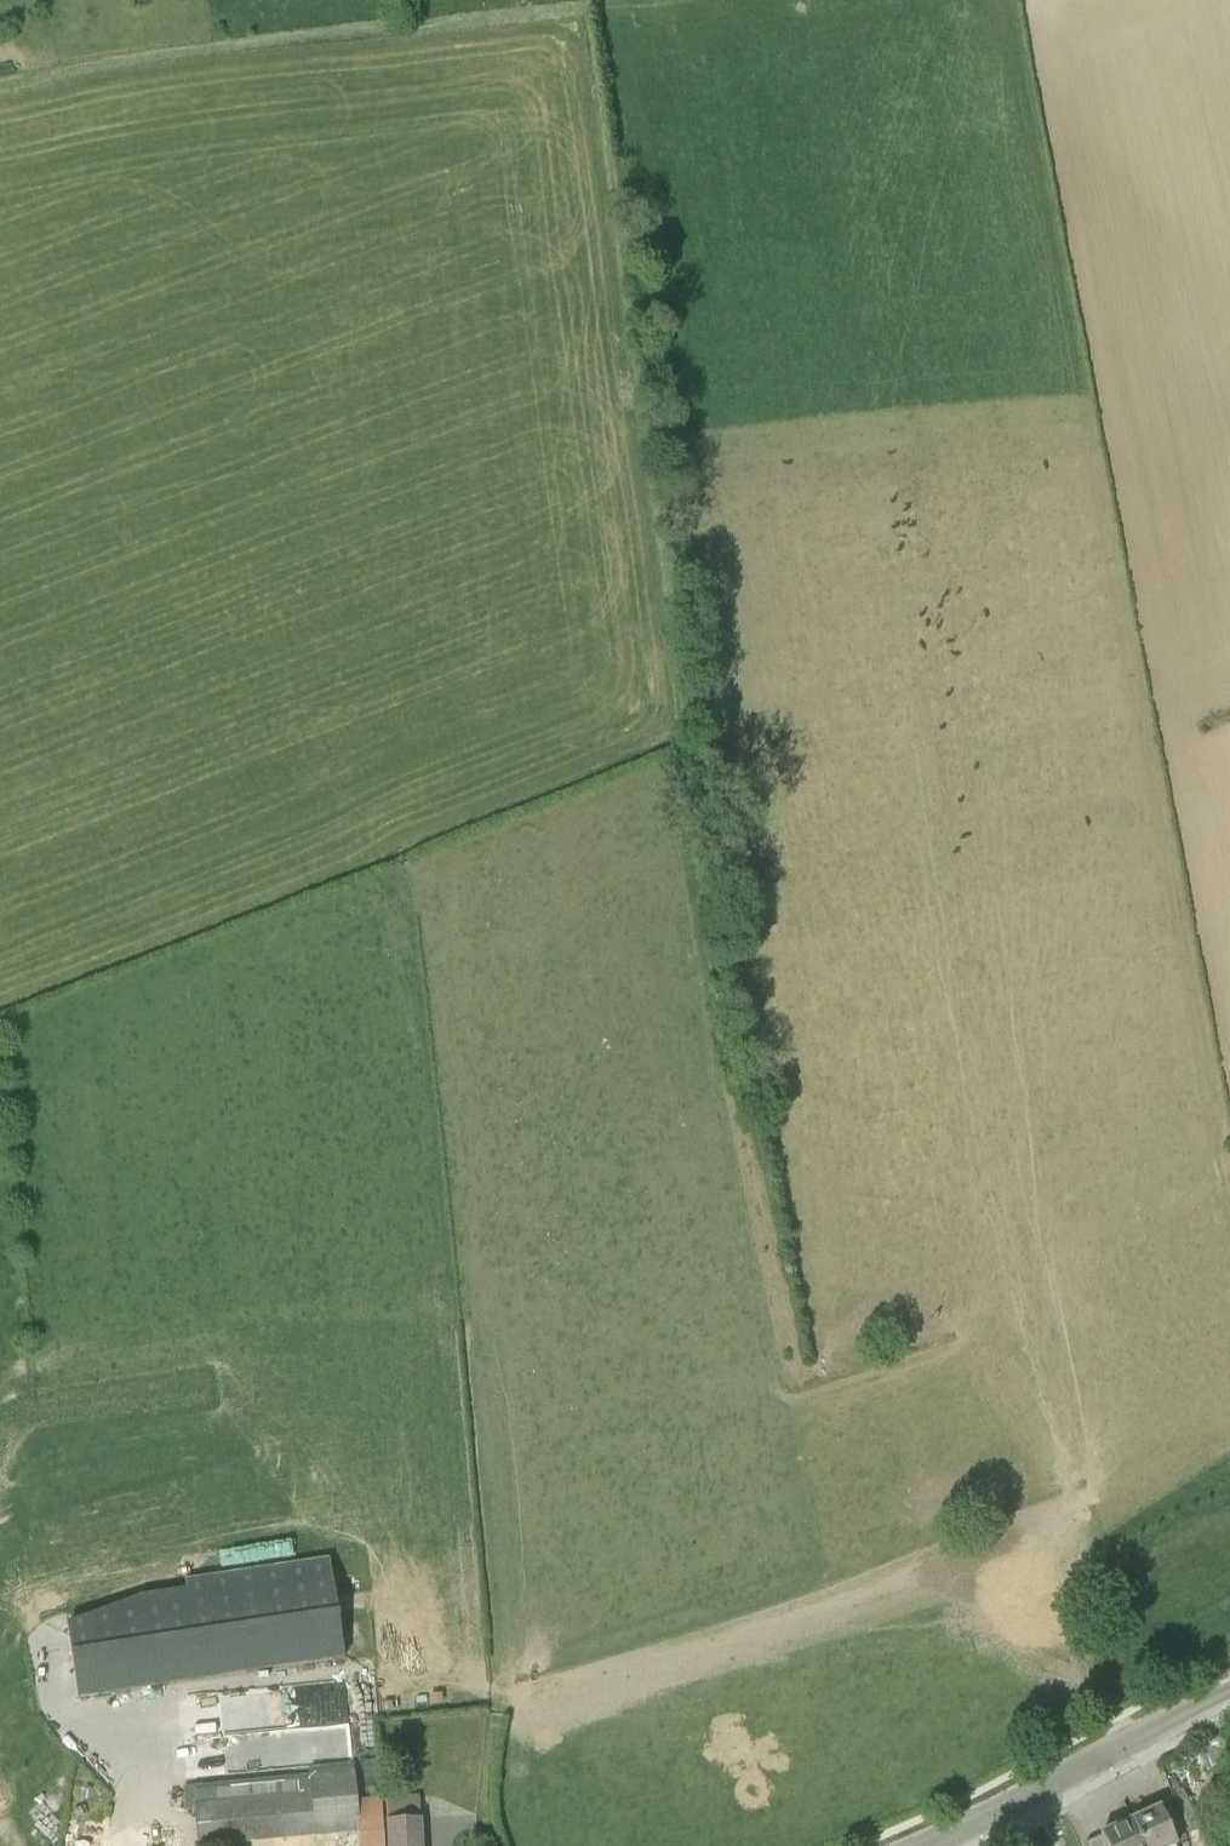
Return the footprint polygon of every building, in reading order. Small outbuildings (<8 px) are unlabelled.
[(185,1582),(187,1591),(139,1598),(68,1625),(79,1697),(344,1657),(327,1561),(185,1582)] [(196,1804),(198,1845),(217,1845),(251,1843),(311,1836),(315,1836),(311,1793),(196,1804)] [(422,1818),(421,1796),(386,1797),(387,1819),(388,1845),(424,1845),(422,1818)] [(1177,1844),(1160,1806),(1131,1819),(1144,1845),(1175,1845),(1177,1844)] [(1131,1819),(1101,1833),(1102,1835),(1085,1843),(1087,1845),(1144,1845),(1131,1819)] [(1214,1827),(1214,1845),(1229,1845),(1229,1827),(1214,1827)]
